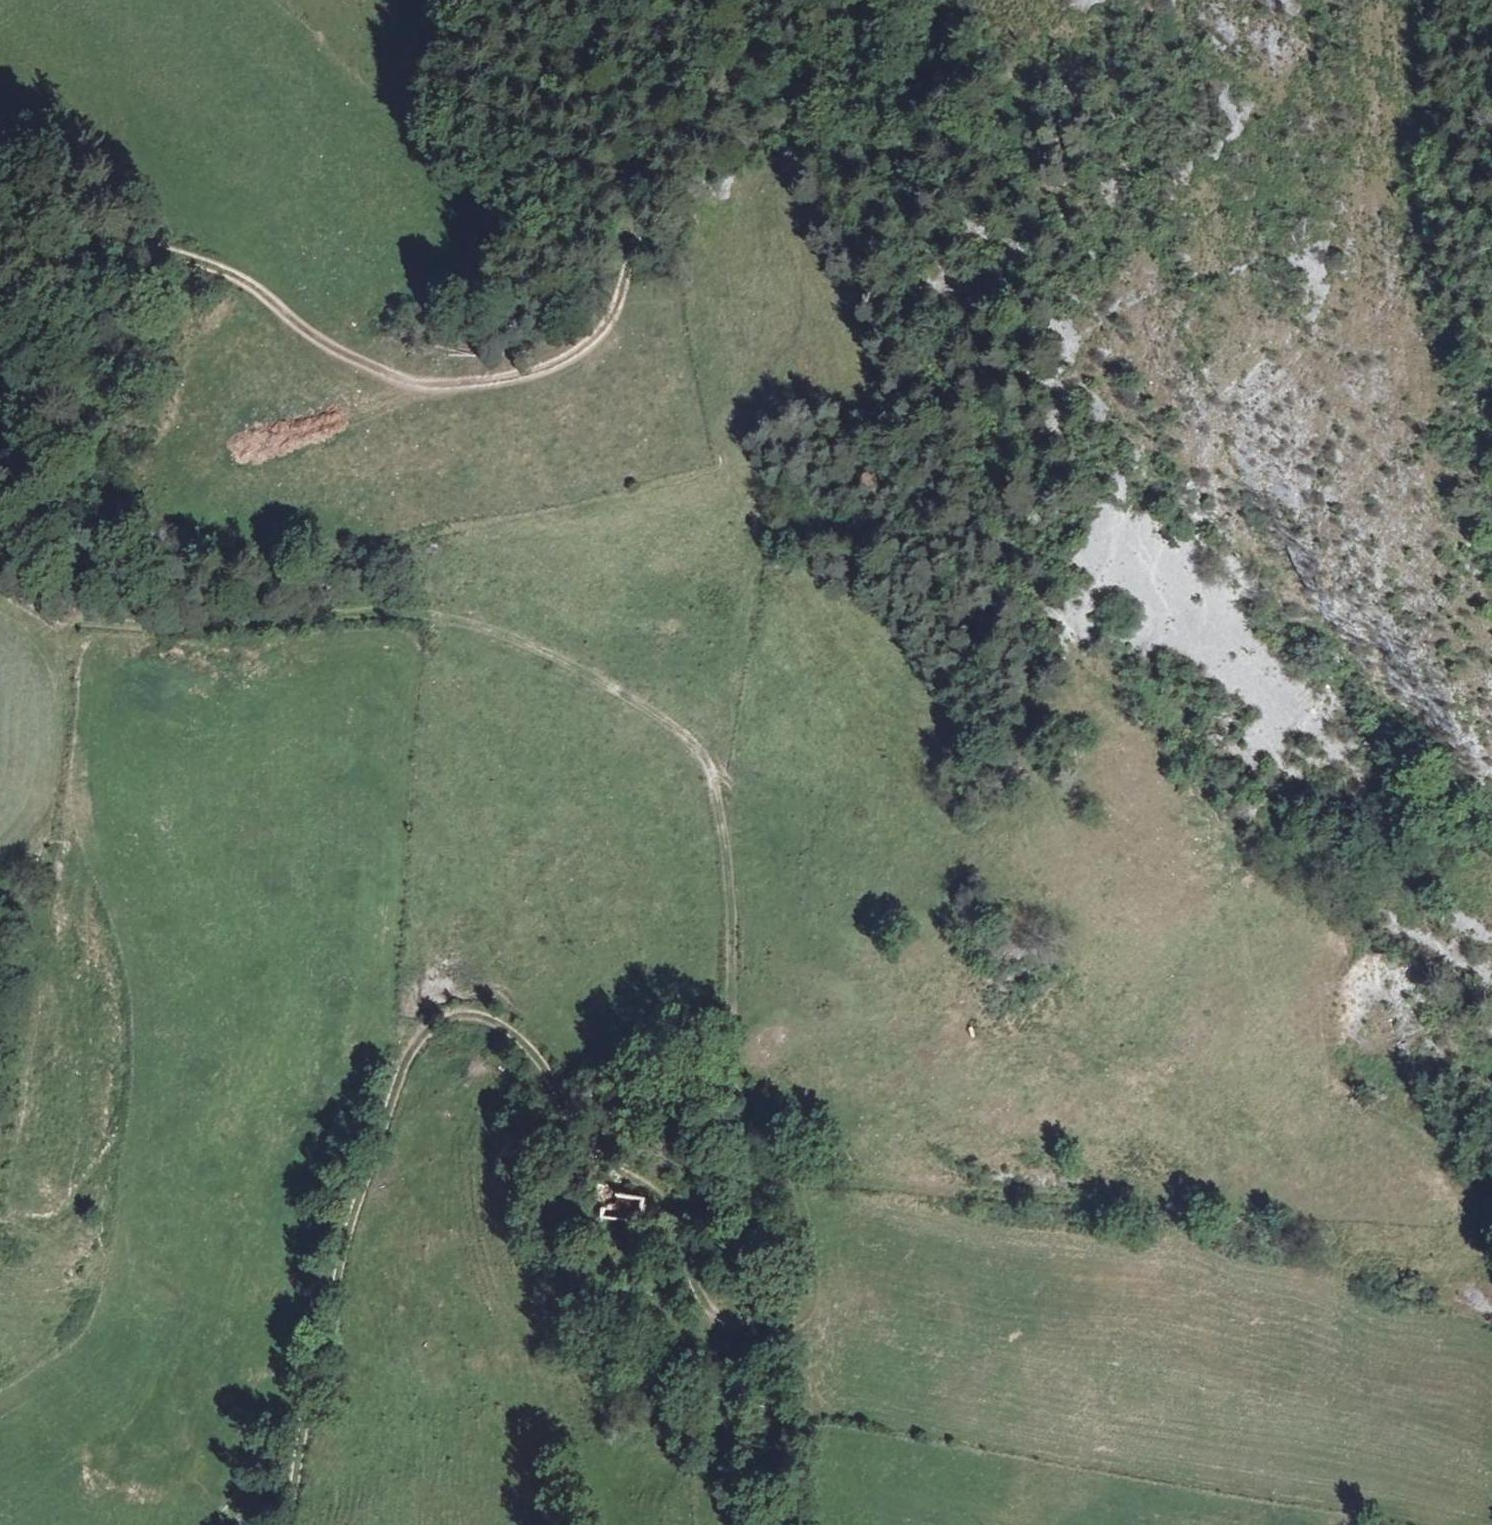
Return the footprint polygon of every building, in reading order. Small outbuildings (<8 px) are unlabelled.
[(600,1203),(593,1233),(635,1243),(640,1220),(614,1214),(614,1205),(600,1203)]
